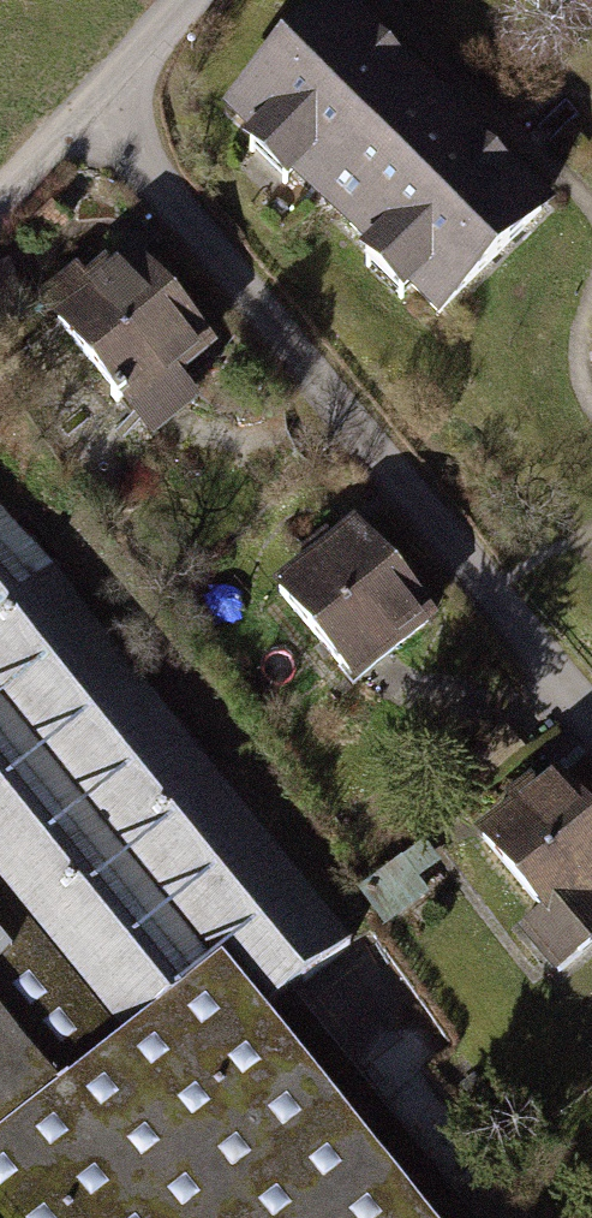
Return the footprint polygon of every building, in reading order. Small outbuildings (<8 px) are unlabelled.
[(431,99),(339,8),(237,110),(266,139),(278,127),(299,147),(299,163),(295,168),(329,202),(336,195),(357,216),(350,222),(382,254),(386,251),(403,250),(423,271),(411,283),(440,311),(541,208),(452,119),(445,126),(424,106),(431,99)] [(169,378),(207,345),(132,259),(112,276),(102,265),(84,280),(77,271),(42,302),(120,391),(112,398),(119,406),(126,399),(129,402),(164,372),(169,378)] [(9,261),(0,266),(0,331),(29,314),(9,261)] [(290,993),(351,944),(0,509),(0,1217),(471,1217),(290,993)] [(390,650),(429,617),(355,529),(335,547),(325,535),(306,551),(315,562),(280,591),(349,672),(384,643),(390,650)] [(557,777),(540,792),(531,781),(512,797),(521,807),(483,837),(551,919),(531,935),(561,971),(591,945),(591,819),(557,777)] [(397,862),(359,895),(385,925),(423,892),(397,862)]
